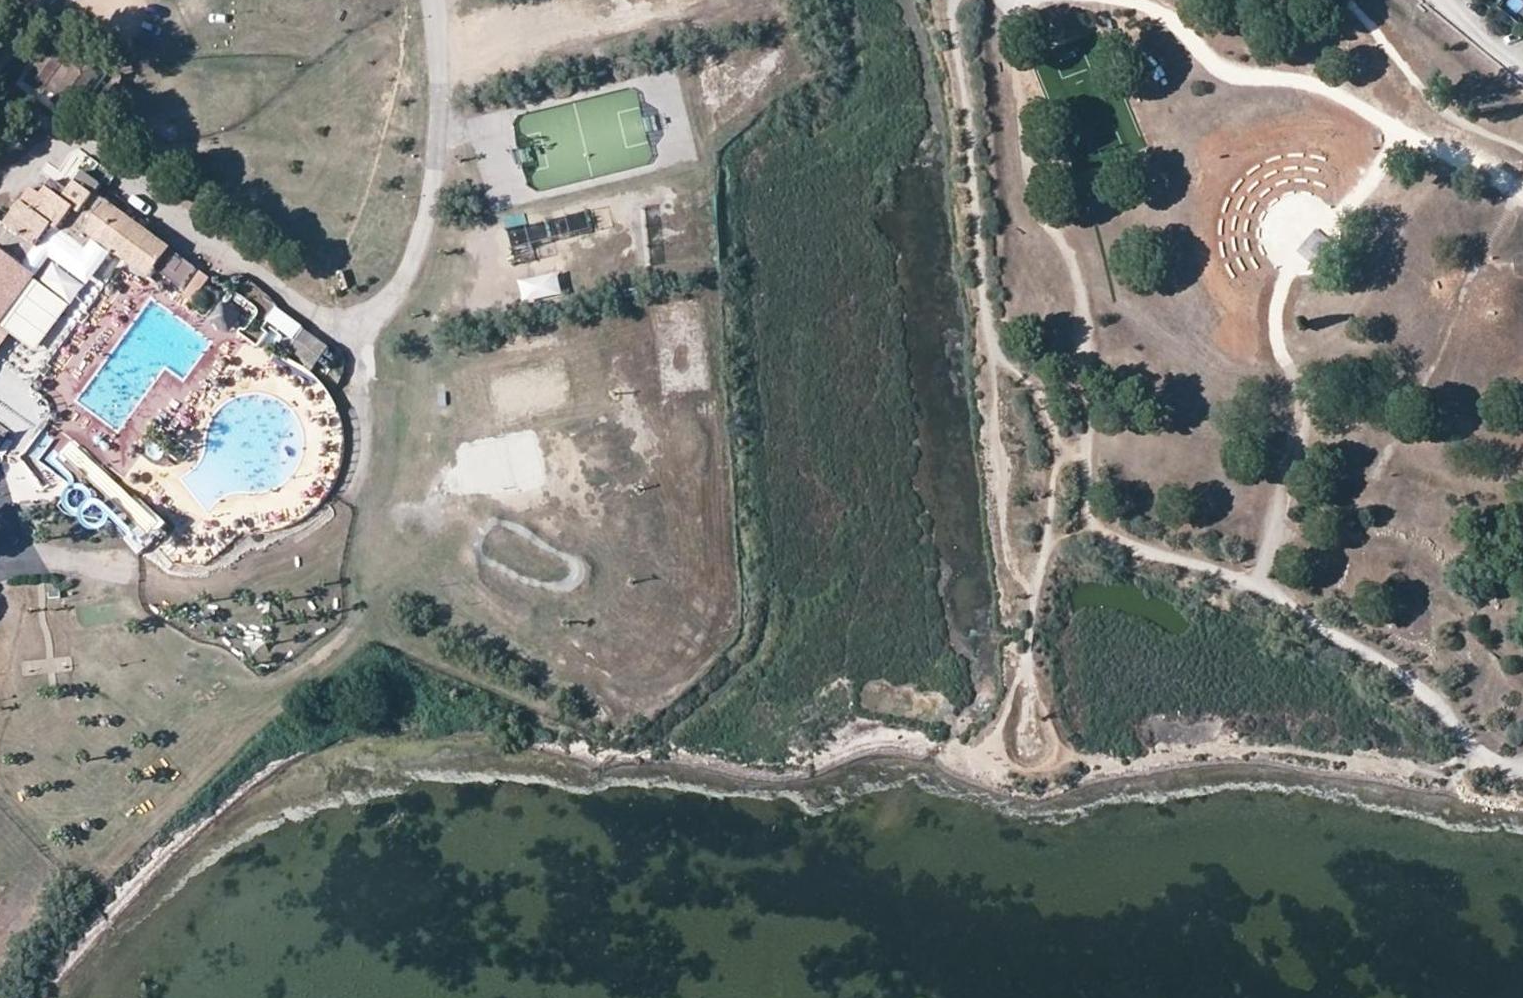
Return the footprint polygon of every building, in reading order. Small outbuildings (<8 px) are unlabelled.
[(11,0),(0,0),(0,16),(11,0)] [(55,111),(86,77),(49,43),(18,77),(55,111)] [(154,123),(155,141),(170,140),(169,122),(154,123)] [(53,179),(46,188),(62,200),(69,190),(53,179)] [(23,188),(0,220),(0,239),(27,258),(59,214),(23,188)] [(197,267),(108,200),(88,229),(182,287),(197,267)] [(584,209),(506,230),(512,253),(590,232),(584,209)] [(113,252),(77,227),(45,271),(81,296),(113,252)] [(0,251),(0,321),(4,324),(38,280),(0,251)] [(522,301),(560,295),(557,271),(518,277),(522,301)] [(204,272),(193,287),(199,292),(211,277),(204,272)] [(80,306),(44,281),(12,325),(48,350),(80,306)] [(209,323),(238,334),(250,304),(221,293),(209,323)] [(279,304),(267,314),(289,339),(301,329),(279,304)] [(304,327),(288,346),(311,365),(326,345),(304,327)] [(458,446),(464,491),(547,481),(542,436),(458,446)]
